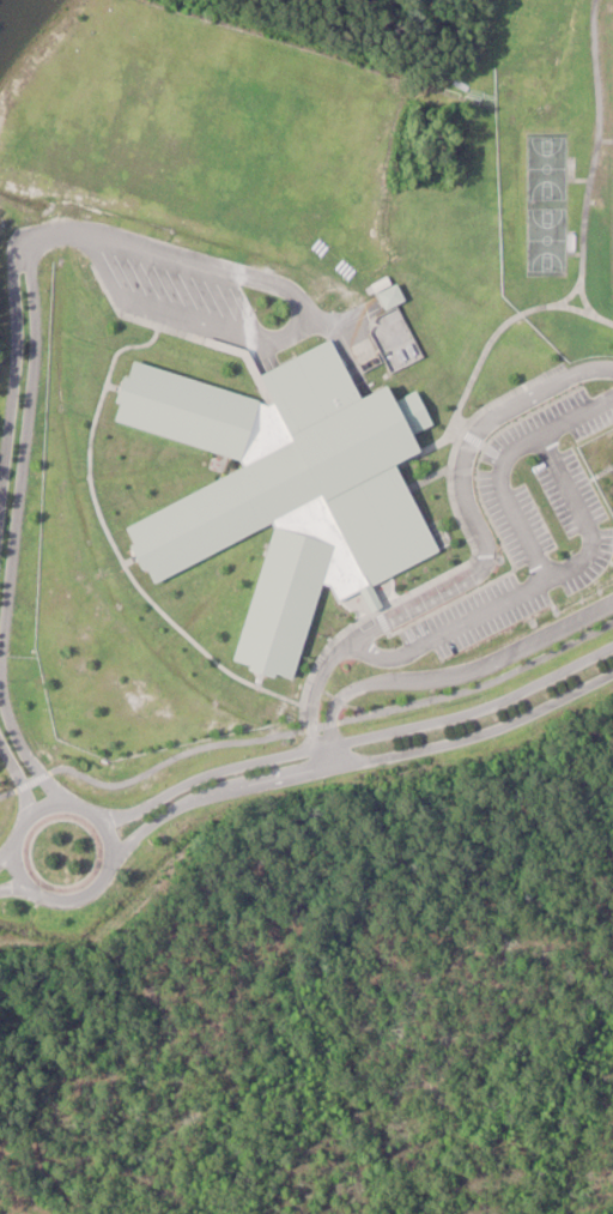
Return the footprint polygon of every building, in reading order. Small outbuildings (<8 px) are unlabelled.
[(455,547),(446,525),(429,521),(404,465),(405,463),(428,452),(399,384),(366,399),(340,339),(264,373),(276,400),(135,364),(133,374),(128,377),(116,423),(267,462),(126,523),(151,580),(272,527),(237,663),(299,679),(324,582),(336,585),(343,601),(365,591),(375,614),(388,609),(376,582),(455,547)]
